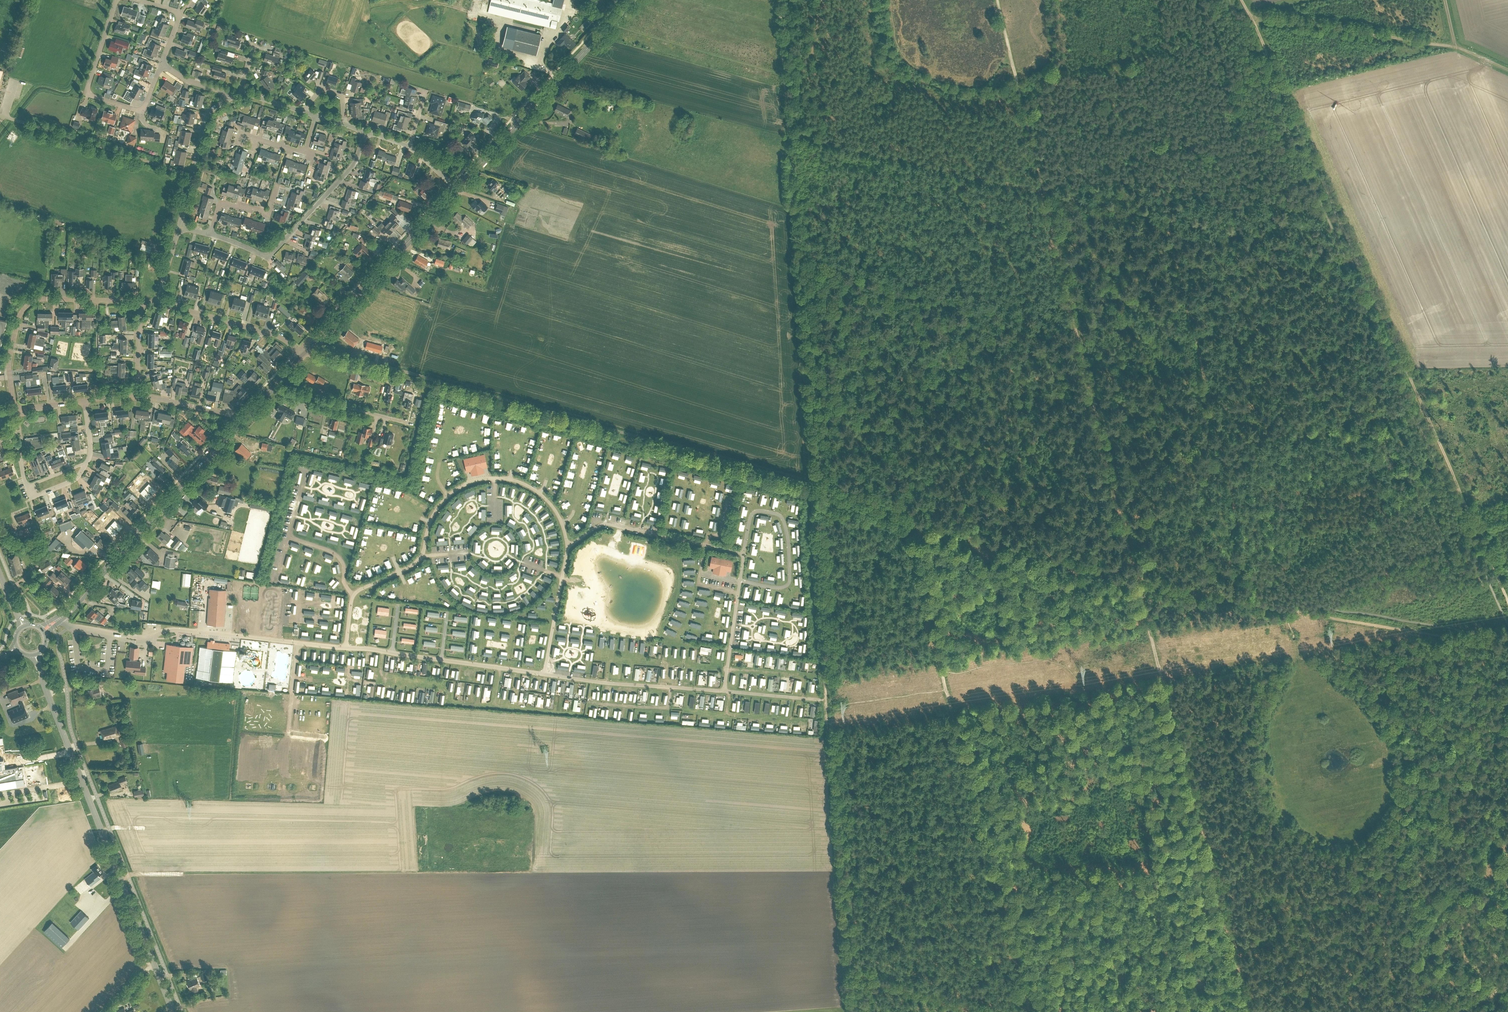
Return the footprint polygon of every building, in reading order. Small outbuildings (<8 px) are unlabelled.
[(203,15),(207,8),(206,7),(206,6),(207,7),(208,6),(208,4),(208,2),(207,0),(206,0),(205,0),(204,0),(197,0),(195,2),(198,5),(194,10),(198,13),(199,12),(203,15)] [(489,5),(558,21),(562,8),(562,6),(564,0),(553,0),(552,6),(551,6),(551,3),(539,0),(491,0),(489,5)] [(122,14),(137,20),(140,12),(137,11),(124,7),(122,14)] [(160,19),(157,26),(166,30),(167,28),(168,28),(169,25),(164,23),(163,22),(165,18),(159,15),(157,18),(160,19)] [(185,26),(195,30),(196,26),(202,28),(204,23),(197,20),(196,22),(188,20),(185,26)] [(130,25),(124,23),(123,26),(117,24),(115,30),(124,33),(125,29),(128,30),(130,25)] [(569,27),(565,24),(561,30),(564,33),(569,27)] [(151,34),(157,37),(158,33),(165,36),(166,33),(165,33),(166,30),(157,26),(155,29),(153,28),(151,34)] [(512,49),(536,55),(541,35),(516,29),(512,49)] [(183,34),(181,41),(188,44),(190,40),(192,41),(193,38),(183,34)] [(196,38),(199,39),(195,47),(200,50),(206,38),(198,34),(196,38)] [(568,46),(571,49),(575,44),(565,34),(559,39),(559,40),(556,44),(560,47),(564,43),(567,47),(568,46)] [(228,45),(238,48),(240,42),(233,40),(234,37),(228,35),(227,41),(229,42),(228,45)] [(150,44),(149,47),(158,51),(159,48),(160,48),(161,45),(155,43),(157,40),(149,37),(147,43),(150,44)] [(123,52),(122,48),(123,46),(127,48),(129,43),(119,39),(118,43),(111,41),(109,49),(117,51),(117,53),(120,52),(121,53),(121,52),(123,52)] [(142,55),(150,57),(151,54),(157,56),(158,54),(157,53),(158,51),(149,47),(147,50),(145,49),(142,55)] [(177,48),(174,55),(184,58),(186,52),(177,48)] [(196,59),(198,53),(190,50),(188,55),(196,59)] [(221,60),(231,64),(233,57),(227,55),(228,52),(221,50),(220,54),(218,53),(216,60),(220,61),(221,60)] [(264,60),(277,64),(279,58),(266,54),(264,60)] [(106,68),(107,68),(108,68),(110,68),(110,66),(116,67),(119,58),(112,55),(111,59),(106,58),(105,60),(104,60),(103,61),(103,62),(103,63),(104,64),(103,66),(104,67),(106,67),(106,68)] [(141,67),(150,71),(152,66),(147,64),(148,61),(140,58),(138,63),(142,64),(141,67)] [(213,77),(224,80),(226,74),(220,72),(221,69),(213,66),(212,69),(213,70),(211,75),(213,76),(213,77)] [(134,74),(142,77),(143,74),(148,76),(150,71),(141,67),(139,70),(136,69),(134,74)] [(262,83),(267,90),(274,85),(267,75),(269,71),(262,69),(261,72),(263,73),(263,75),(265,77),(261,80),(263,83),(262,83)] [(303,78),(309,83),(315,76),(317,77),(321,78),(323,72),(319,70),(319,72),(315,70),(314,72),(311,69),(306,75),(303,78)] [(193,70),(191,75),(201,78),(203,72),(196,70),(196,71),(193,70)] [(511,82),(520,90),(527,83),(525,81),(529,76),(523,71),(519,76),(518,75),(511,82)] [(100,76),(98,83),(103,85),(103,86),(104,87),(105,87),(106,87),(107,86),(107,84),(111,86),(114,78),(111,77),(112,74),(104,72),(103,77),(100,76)] [(327,82),(336,84),(338,78),(329,75),(329,73),(326,72),(324,78),(328,79),(327,82)] [(362,86),(363,83),(356,81),(357,78),(352,77),(350,84),(353,85),(351,90),(357,92),(357,90),(360,91),(363,92),(365,87),(362,86)] [(132,90),(141,94),(144,90),(139,87),(141,85),(133,80),(130,85),(134,87),(132,90)] [(174,86),(166,81),(161,87),(171,94),(175,87),(179,90),(181,87),(175,84),(174,86)] [(301,89),(304,86),(299,82),(296,86),(294,90),(292,93),(301,100),(306,94),(301,89)] [(404,100),(414,103),(416,96),(413,95),(414,93),(416,93),(417,90),(406,86),(405,90),(401,88),(400,93),(406,95),(404,100)] [(125,95),(133,99),(134,97),(138,99),(141,94),(132,90),(131,92),(127,90),(125,95)] [(192,98),(203,101),(205,95),(197,93),(196,97),(192,96),(192,98)] [(431,102),(432,103),(430,112),(440,115),(445,99),(433,95),(431,102)] [(194,105),(202,107),(203,101),(192,98),(191,101),(195,101),(194,105)] [(351,102),(351,109),(361,108),(360,105),(363,104),(363,98),(357,98),(357,99),(357,102),(352,102),(351,102)] [(399,108),(407,110),(408,107),(412,109),(414,103),(404,100),(403,104),(400,103),(399,108)] [(459,101),(457,108),(463,110),(464,109),(465,103),(459,101)] [(558,104),(558,105),(557,105),(554,111),(567,117),(570,110),(558,104)] [(154,115),(161,118),(164,111),(165,108),(157,105),(155,110),(152,109),(150,114),(154,116),(154,115)] [(92,106),(91,106),(90,106),(89,109),(82,107),(80,114),(87,116),(86,117),(94,120),(98,109),(94,107),(94,106),(92,106)] [(371,120),(378,122),(381,112),(376,111),(377,108),(372,107),(370,115),(373,116),(371,120)] [(358,115),(359,118),(365,118),(364,112),(361,112),(361,108),(351,109),(352,116),(358,115)] [(398,120),(408,123),(410,117),(411,117),(412,114),(406,112),(398,110),(397,115),(400,116),(398,120)] [(102,119),(106,121),(108,122),(109,122),(114,123),(116,115),(116,114),(115,114),(113,113),(112,113),(105,111),(102,119)] [(378,122),(384,124),(385,119),(388,120),(391,112),(386,111),(385,113),(381,112),(378,122)] [(490,121),(492,119),(492,117),(490,115),(486,116),(485,115),(478,113),(477,115),(475,113),(473,113),(472,114),(472,119),(474,121),(474,122),(474,123),(476,123),(476,121),(478,121),(480,119),(486,124),(490,121)] [(246,127),(247,127),(250,116),(244,114),(243,118),(239,117),(236,124),(246,127)] [(247,127),(253,129),(254,124),(258,126),(260,119),(256,118),(250,116),(247,127)] [(133,120),(124,117),(121,127),(131,130),(134,122),(133,120)] [(261,127),(271,130),(274,120),(268,118),(267,121),(263,120),(261,127)] [(73,126),(79,128),(81,122),(77,121),(77,120),(75,119),(73,126)] [(271,130),(281,134),(284,124),(280,123),(280,122),(274,120),(271,130)] [(393,128),(401,131),(401,128),(406,129),(408,123),(398,120),(397,125),(394,124),(393,128)] [(432,124),(432,126),(428,125),(426,132),(429,133),(429,134),(435,136),(437,130),(443,132),(446,123),(435,120),(434,124),(432,124)] [(108,132),(113,134),(116,127),(110,125),(108,132)] [(180,136),(190,138),(191,132),(182,130),(182,127),(179,126),(178,131),(181,131),(180,136)] [(221,135),(230,138),(231,135),(234,128),(226,126),(225,130),(223,129),(221,135)] [(286,140),(292,141),(296,131),(286,128),(284,134),(288,136),(286,140)] [(574,134),(587,140),(590,134),(577,128),(574,134)] [(150,131),(146,131),(146,130),(141,129),(141,139),(146,139),(146,140),(160,141),(160,134),(154,134),(154,131),(150,131)] [(292,141),(299,143),(300,139),(304,141),(306,134),(302,133),(296,131),(292,141)] [(478,139),(470,132),(465,138),(466,138),(462,143),(467,147),(470,144),(470,143),(471,142),(473,144),(478,139)] [(312,143),(323,146),(326,135),(320,133),(319,137),(315,136),(312,143)] [(129,135),(127,142),(134,144),(136,138),(129,135)] [(219,146),(227,148),(229,141),(230,138),(221,135),(219,141),(221,142),(219,146)] [(175,145),(178,145),(179,142),(188,145),(190,138),(180,136),(179,141),(176,140),(175,145)] [(335,141),(333,148),(343,151),(345,145),(347,141),(340,139),(339,143),(335,141)] [(175,156),(185,158),(187,152),(177,150),(178,147),(174,146),(173,151),(176,151),(175,156)] [(329,158),(336,160),(337,156),(341,157),(343,151),(333,148),(332,147),(329,158)] [(262,159),(268,161),(271,152),(267,151),(260,148),(258,156),(262,157),(262,159)] [(235,158),(244,161),(245,158),(247,151),(240,149),(238,152),(237,152),(235,158)] [(386,160),(388,154),(385,153),(386,152),(379,149),(376,157),(386,160)] [(268,161),(274,163),(274,161),(279,163),(281,155),(274,153),(271,152),(268,161)] [(387,163),(394,165),(396,157),(388,154),(386,160),(388,161),(387,163)] [(170,164),(174,165),(174,162),(184,164),(185,158),(175,156),(174,160),(171,160),(170,164)] [(233,169),(241,171),(243,164),(244,161),(235,158),(233,164),(235,165),(233,169)] [(287,169),(294,171),(297,162),(293,161),(286,159),(284,166),(288,168),(287,169)] [(317,168),(327,171),(329,165),(330,165),(331,161),(324,159),(323,163),(319,162),(317,168)] [(294,171),(300,173),(300,171),(305,173),(307,165),(300,163),(297,162),(294,171)] [(411,179),(416,180),(418,174),(414,172),(416,166),(408,163),(405,173),(412,175),(411,179)] [(391,173),(397,175),(400,168),(393,166),(391,173)] [(313,178),(323,181),(324,177),(326,177),(327,171),(317,168),(317,170),(316,169),(313,178)] [(366,179),(375,182),(376,182),(377,179),(372,178),(374,171),(366,169),(363,180),(366,181),(366,179)] [(366,181),(363,180),(361,180),(359,187),(366,189),(368,182),(370,183),(370,185),(374,186),(375,182),(366,179),(366,181)] [(493,179),(488,186),(494,192),(497,189),(495,187),(498,183),(493,179)] [(423,197),(426,200),(431,195),(423,188),(422,189),(419,187),(420,186),(417,183),(412,188),(415,191),(418,193),(418,194),(422,198),(423,197)] [(231,197),(231,196),(235,186),(229,184),(227,188),(223,187),(221,194),(231,197)] [(505,184),(499,192),(503,196),(510,188),(505,184)] [(231,196),(238,198),(239,195),(243,196),(245,189),(241,188),(235,186),(231,196)] [(256,199),(259,189),(253,187),(252,191),(248,190),(245,197),(256,200),(256,199)] [(289,197),(300,201),(302,195),(303,195),(304,191),(297,188),(296,192),(292,191),(290,197),(289,197)] [(348,188),(345,200),(347,201),(348,199),(355,201),(356,198),(354,197),(356,191),(348,188)] [(256,199),(262,201),(263,197),(267,199),(269,192),(270,190),(267,189),(265,191),(259,189),(256,199)] [(380,195),(384,196),(383,197),(393,200),(394,194),(381,190),(380,195)] [(201,206),(210,209),(211,205),(214,198),(203,195),(202,199),(203,200),(201,206)] [(286,208),(293,210),(294,206),(298,207),(300,201),(289,197),(286,208)] [(341,206),(348,208),(350,203),(354,204),(355,201),(348,199),(347,201),(345,200),(343,199),(341,206)] [(398,208),(410,212),(412,206),(408,205),(409,203),(400,200),(398,208)] [(488,207),(481,200),(478,203),(474,200),(470,205),(476,211),(480,207),(484,211),(488,207)] [(504,205),(497,203),(494,210),(501,213),(504,205)] [(199,216),(207,219),(209,212),(210,209),(201,206),(199,212),(201,212),(199,216)] [(391,210),(396,215),(399,213),(394,207),(391,210)] [(330,218),(333,219),(337,220),(338,218),(336,217),(338,210),(330,208),(327,219),(329,220),(330,218)] [(281,210),(280,214),(276,212),(274,219),(284,222),(286,216),(287,216),(288,212),(281,210)] [(455,218),(454,219),(460,225),(463,223),(469,228),(473,223),(465,216),(463,218),(457,212),(453,217),(455,218)] [(222,223),(229,225),(231,216),(228,215),(221,213),(219,220),(223,221),(222,223)] [(387,223),(394,229),(399,225),(396,221),(398,219),(393,214),(389,217),(391,219),(387,223)] [(229,225),(235,227),(235,225),(239,227),(242,219),(235,217),(231,216),(229,225)] [(246,228),(252,230),(255,221),(252,220),(252,219),(245,217),(243,225),(247,226),(246,228)] [(322,225),(330,228),(332,222),(333,219),(330,218),(329,220),(327,219),(325,219),(322,225)] [(252,230),(259,232),(259,230),(263,231),(266,223),(258,221),(258,222),(255,221),(252,230)] [(386,231),(390,234),(394,229),(387,223),(385,225),(382,222),(377,227),(384,233),(386,231)] [(371,229),(377,235),(381,232),(374,226),(371,229)] [(312,238),(315,239),(316,236),(318,237),(320,230),(312,227),(308,239),(311,240),(312,238)] [(463,239),(470,246),(475,240),(473,238),(468,233),(463,239)] [(314,241),(319,243),(320,240),(315,239),(312,238),(311,240),(308,239),(307,238),(304,245),(308,246),(308,249),(313,250),(314,248),(312,247),(314,241)] [(437,245),(441,246),(441,247),(449,250),(449,249),(450,249),(452,242),(446,240),(446,241),(439,239),(437,245)] [(152,246),(142,243),(140,249),(142,249),(142,250),(148,251),(150,252),(151,249),(152,246)] [(197,251),(200,252),(202,245),(195,243),(193,250),(194,250),(193,254),(196,254),(197,251)] [(366,248),(361,243),(360,245),(359,244),(353,251),(358,257),(362,253),(369,259),(374,254),(367,247),(366,248)] [(203,256),(206,257),(207,253),(207,254),(209,246),(202,245),(200,252),(204,253),(203,256)] [(216,257),(219,258),(222,251),(215,249),(212,255),(213,256),(211,259),(214,260),(216,257)] [(221,263),(224,264),(226,260),(228,254),(222,251),(219,258),(222,259),(221,263)] [(286,251),(283,259),(290,261),(291,259),(293,260),(294,257),(296,258),(297,255),(286,251)] [(294,257),(293,260),(302,263),(302,264),(306,265),(309,258),(304,256),(305,255),(298,253),(297,255),(296,258),(294,257)] [(414,261),(424,267),(428,261),(418,255),(414,261)] [(234,266),(237,267),(240,260),(233,258),(231,264),(231,265),(230,268),(233,269),(234,266)] [(182,266),(189,268),(190,264),(194,265),(195,262),(191,261),(184,259),(182,266)] [(240,272),(243,273),(244,269),(247,263),(240,260),(237,267),(241,268),(240,272)] [(340,271),(348,278),(354,272),(346,265),(340,271)] [(187,274),(191,275),(192,272),(188,271),(189,268),(182,266),(180,273),(187,275),(187,274)] [(253,274),(256,275),(259,268),(252,266),(249,273),(250,273),(248,276),(252,277),(253,274)] [(51,285),(58,286),(58,280),(63,280),(64,274),(67,274),(67,268),(60,268),(60,274),(52,273),(51,285)] [(68,286),(75,286),(76,275),(84,276),(84,269),(76,268),(76,271),(68,271),(68,281),(68,286)] [(258,280),(262,281),(263,278),(266,271),(259,268),(256,275),(260,276),(258,280)] [(303,271),(302,272),(294,281),(299,286),(307,277),(309,276),(303,271)] [(116,272),(111,272),(111,275),(105,274),(105,276),(103,276),(103,281),(105,281),(105,287),(111,288),(111,278),(115,278),(116,272)] [(406,289),(411,294),(415,290),(408,284),(402,278),(399,281),(397,279),(393,284),(399,289),(402,292),(404,289),(405,290),(406,289)] [(193,285),(187,284),(188,282),(185,281),(184,285),(187,286),(186,288),(184,294),(190,296),(193,285)] [(196,297),(199,287),(198,287),(193,285),(190,296),(196,297)] [(312,294),(315,297),(323,304),(329,298),(317,288),(312,294)] [(215,296),(217,292),(211,290),(208,301),(214,302),(215,296)] [(220,304),(223,294),(217,292),(215,296),(214,302),(220,304)] [(237,309),(240,299),(234,297),(231,307),(237,309)] [(243,310),(246,300),(240,299),(237,309),(243,310)] [(261,315),(264,305),(258,303),(255,314),(261,315)] [(267,317),(270,307),(264,305),(261,315),(267,317)] [(283,308),(281,311),(288,317),(290,315),(283,308)] [(154,319),(160,320),(161,316),(164,317),(165,315),(162,314),(156,312),(154,319)] [(314,319),(308,313),(306,316),(304,315),(301,319),(305,322),(306,321),(309,325),(314,319)] [(111,324),(126,323),(125,315),(119,316),(119,320),(111,320),(111,324)] [(158,327),(161,328),(162,325),(159,324),(160,320),(154,319),(152,326),(158,327)] [(183,332),(186,333),(187,327),(186,327),(187,323),(180,320),(178,326),(184,328),(183,332)] [(291,321),(287,326),(292,331),(294,329),(299,334),(304,329),(297,323),(296,325),(291,321)] [(75,326),(71,326),(70,334),(79,335),(80,331),(75,331),(75,326)] [(197,342),(202,344),(204,336),(206,331),(204,331),(205,328),(197,326),(195,331),(198,332),(198,333),(199,335),(197,342)] [(215,346),(218,347),(220,339),(219,338),(221,333),(213,330),(211,336),(217,338),(215,346)] [(359,339),(348,330),(343,336),(345,338),(345,339),(347,341),(349,342),(353,346),(359,339)] [(30,332),(29,339),(44,342),(44,339),(35,337),(36,334),(30,332)] [(226,342),(227,343),(227,346),(233,348),(236,337),(228,335),(226,342)] [(242,353),(245,356),(250,351),(247,349),(246,348),(247,346),(249,347),(251,342),(243,339),(240,350),(244,351),(242,353)] [(367,342),(366,348),(380,352),(382,346),(367,342)] [(255,347),(261,353),(263,350),(257,344),(255,347)] [(262,353),(267,358),(268,359),(271,356),(276,360),(282,353),(279,351),(281,348),(276,344),(268,352),(266,350),(262,353)] [(222,345),(220,350),(219,350),(217,355),(221,356),(222,351),(224,351),(225,346),(222,345)] [(262,368),(266,372),(272,367),(269,364),(270,362),(267,359),(267,358),(262,353),(262,354),(260,353),(256,357),(261,362),(257,367),(260,369),(262,368)] [(26,354),(25,361),(37,362),(41,363),(41,359),(34,358),(34,359),(32,358),(33,355),(26,354)] [(59,359),(51,358),(49,369),(56,371),(59,359)] [(350,378),(357,379),(358,372),(355,371),(356,370),(353,369),(350,378)] [(242,370),(238,374),(242,378),(243,377),(246,373),(242,370)] [(151,374),(153,381),(158,380),(157,376),(161,375),(160,372),(157,373),(151,374)] [(248,378),(255,385),(261,378),(253,372),(248,378)] [(314,380),(322,385),(325,379),(319,376),(318,378),(308,372),(305,378),(309,380),(309,381),(313,383),(314,380)] [(82,390),(79,373),(79,376),(76,376),(77,384),(73,385),(74,391),(82,390)] [(79,373),(82,390),(88,389),(88,383),(85,383),(84,380),(83,381),(83,376),(86,376),(85,373),(79,373)] [(35,393),(33,376),(33,374),(26,375),(26,380),(30,380),(31,388),(27,388),(27,389),(25,389),(25,393),(28,392),(28,394),(35,393)] [(33,376),(35,393),(42,393),(41,387),(38,387),(38,384),(37,384),(37,379),(39,379),(39,375),(33,376)] [(52,386),(53,393),(60,393),(58,376),(52,377),(53,382),(56,382),(56,385),(52,386)] [(59,378),(61,392),(67,391),(66,384),(63,384),(63,381),(65,381),(64,378),(59,378)] [(404,381),(398,379),(395,389),(401,391),(404,381)] [(160,387),(161,390),(167,388),(165,382),(159,384),(158,380),(153,381),(155,388),(160,387)] [(213,381),(211,389),(217,390),(221,391),(223,383),(213,381)] [(175,392),(181,394),(181,393),(186,394),(188,388),(185,387),(186,383),(178,382),(175,392)] [(356,394),(363,396),(364,392),(368,393),(370,387),(365,386),(365,385),(358,383),(358,384),(354,383),(352,390),(357,391),(356,394)] [(222,400),(232,402),(232,399),(234,399),(238,395),(242,399),(248,392),(239,384),(233,390),(232,389),(229,393),(224,392),(222,400)] [(191,396),(199,397),(200,392),(201,387),(193,385),(193,390),(192,390),(191,396)] [(384,401),(390,402),(392,395),(388,395),(391,386),(386,385),(383,395),(385,395),(384,401)] [(208,390),(207,399),(215,401),(217,390),(211,389),(211,391),(208,390)] [(418,391),(414,390),(413,394),(405,392),(403,400),(405,400),(403,406),(409,408),(412,396),(416,397),(418,391)] [(295,412),(279,403),(276,410),(279,412),(276,418),(282,421),(285,415),(291,419),(295,412)] [(122,409),(123,423),(126,422),(125,416),(129,415),(129,417),(132,417),(132,412),(128,412),(128,409),(122,409)] [(99,432),(99,435),(104,434),(103,425),(101,412),(95,413),(96,419),(99,419),(100,422),(101,432),(99,432)] [(159,420),(163,421),(165,413),(159,412),(158,415),(154,414),(152,422),(159,423),(159,420)] [(166,425),(173,426),(174,419),(170,418),(171,415),(165,413),(163,421),(167,422),(166,425)] [(69,415),(70,423),(72,423),(72,426),(71,426),(71,431),(78,430),(77,425),(76,422),(77,422),(76,414),(69,415)] [(60,425),(61,431),(64,431),(64,427),(66,427),(66,423),(70,423),(69,415),(61,416),(62,424),(63,424),(63,425),(60,425)] [(294,423),(305,426),(307,419),(304,418),(304,417),(296,415),(294,423)] [(332,419),(331,423),(330,427),(336,429),(338,420),(332,419)] [(185,436),(187,434),(188,432),(201,444),(205,440),(204,439),(206,436),(202,432),(205,430),(199,425),(196,429),(188,422),(181,429),(180,431),(185,436)] [(362,431),(361,435),(358,434),(356,442),(362,444),(364,436),(368,437),(369,435),(371,435),(372,429),(370,429),(370,428),(364,427),(363,432),(362,431)] [(71,439),(71,443),(79,442),(78,434),(71,435),(71,432),(62,434),(63,440),(71,439)] [(385,439),(381,438),(379,444),(383,445),(384,442),(393,444),(393,443),(394,444),(395,443),(395,441),(394,441),(394,440),(395,435),(386,433),(385,439)] [(25,438),(26,448),(32,447),(42,446),(41,436),(33,437),(29,437),(25,438)] [(105,441),(102,442),(103,449),(110,448),(113,447),(112,442),(113,442),(113,438),(105,439),(105,441)] [(184,453),(187,455),(191,451),(186,446),(188,444),(183,439),(181,441),(183,443),(178,448),(181,450),(180,450),(180,452),(182,453),(183,453),(184,453)] [(69,453),(69,456),(75,456),(75,452),(73,452),(73,450),(80,449),(79,442),(71,443),(72,446),(67,447),(68,453),(69,453)] [(261,449),(266,450),(271,451),(273,445),(262,442),(261,449)] [(236,451),(245,459),(250,453),(247,449),(242,444),(236,451)] [(110,448),(103,449),(104,456),(110,455),(110,458),(119,457),(118,451),(111,452),(110,448)] [(169,448),(165,452),(170,456),(173,454),(173,453),(174,453),(169,448)] [(57,458),(60,465),(66,462),(63,456),(66,455),(64,449),(58,452),(60,457),(57,458)] [(30,460),(33,467),(40,464),(39,461),(44,459),(41,453),(36,455),(37,458),(30,460)] [(487,467),(484,453),(463,458),(466,471),(470,470),(471,475),(484,472),(483,467),(487,467)] [(50,461),(52,468),(60,465),(57,458),(53,459),(51,454),(45,457),(47,462),(50,461)] [(172,460),(168,464),(174,469),(177,465),(175,462),(178,459),(173,454),(170,456),(169,458),(172,460)] [(154,460),(152,463),(154,465),(161,472),(160,473),(158,471),(157,471),(155,473),(155,474),(157,476),(162,481),(166,477),(163,475),(166,471),(164,469),(164,470),(160,466),(161,466),(160,465),(157,462),(156,461),(155,461),(154,460)] [(33,467),(36,474),(40,472),(43,474),(46,470),(49,468),(46,462),(43,464),(44,466),(41,467),(40,464),(33,467)] [(100,472),(108,477),(110,473),(107,472),(109,469),(112,471),(113,469),(114,470),(115,468),(116,467),(114,466),(111,464),(110,466),(102,462),(101,464),(99,463),(96,468),(101,471),(100,472)] [(92,480),(99,483),(101,480),(104,482),(107,477),(102,475),(100,477),(95,474),(92,480)] [(208,482),(217,484),(218,483),(219,484),(220,480),(219,480),(219,478),(214,476),(213,478),(208,476),(207,481),(208,481),(208,482)] [(102,489),(104,486),(99,483),(92,480),(90,485),(95,488),(94,490),(99,493),(101,489),(102,489)] [(149,483),(144,488),(152,495),(157,490),(149,483)] [(218,492),(230,495),(231,488),(220,485),(218,492)] [(144,488),(140,493),(147,500),(152,495),(144,488)] [(79,492),(82,499),(85,498),(87,501),(92,499),(89,493),(86,494),(85,490),(79,492)] [(128,490),(123,495),(127,499),(132,494),(128,490)] [(73,499),(75,506),(84,503),(82,499),(79,492),(74,494),(75,498),(73,499)] [(216,504),(224,506),(223,509),(232,512),(234,505),(237,506),(238,501),(243,502),(244,499),(235,497),(235,498),(220,493),(216,504)] [(65,496),(60,498),(63,506),(66,505),(68,509),(73,507),(70,500),(67,501),(65,496)] [(54,507),(56,513),(61,511),(64,509),(63,506),(60,498),(54,500),(56,506),(54,507)] [(204,509),(208,504),(204,501),(202,503),(196,498),(192,503),(199,509),(201,506),(204,509)] [(109,506),(115,512),(120,507),(113,501),(109,506)] [(125,504),(131,510),(135,513),(140,509),(137,506),(137,505),(133,501),(130,504),(127,501),(125,504)] [(41,507),(46,518),(54,514),(52,509),(49,510),(47,505),(41,507)] [(35,516),(37,521),(46,518),(41,507),(36,509),(38,515),(35,516)] [(127,515),(131,518),(135,513),(131,510),(129,511),(126,509),(123,512),(126,516),(127,515)] [(94,514),(88,521),(92,524),(98,517),(94,514)] [(115,519),(110,524),(118,532),(123,527),(115,519)] [(62,531),(73,527),(71,521),(59,525),(62,531)] [(110,524),(106,530),(114,537),(118,532),(110,524)] [(81,530),(75,535),(89,548),(95,542),(81,530)] [(175,548),(177,550),(183,543),(176,537),(174,540),(171,538),(171,537),(165,533),(164,534),(161,532),(157,537),(165,544),(166,544),(169,547),(171,545),(175,549),(175,548)] [(96,543),(103,549),(107,544),(100,538),(100,539),(97,537),(95,540),(97,542),(96,543)] [(60,541),(54,547),(58,551),(64,545),(60,541)] [(158,562),(155,561),(157,559),(159,557),(150,548),(144,554),(153,563),(152,564),(153,564),(159,565),(160,561),(158,561),(158,562)] [(10,566),(11,569),(10,569),(13,578),(14,577),(17,576),(17,575),(20,574),(20,575),(24,574),(21,565),(20,564),(17,553),(8,556),(11,566),(10,566)] [(713,572),(726,575),(727,570),(731,571),(733,560),(712,555),(710,567),(714,567),(713,572)] [(165,566),(174,567),(175,557),(166,556),(165,566)] [(69,557),(64,562),(69,566),(74,561),(69,557)] [(76,569),(78,566),(82,570),(87,565),(79,559),(73,566),(76,569)] [(39,566),(44,573),(53,567),(49,560),(39,566)] [(128,579),(131,581),(136,576),(140,580),(143,577),(142,577),(145,574),(137,567),(134,571),(131,568),(127,572),(131,576),(128,579)] [(61,571),(57,576),(53,572),(50,576),(56,582),(58,579),(65,585),(70,579),(61,571)] [(184,573),(183,585),(191,585),(192,573),(184,573)] [(43,583),(47,586),(50,588),(48,590),(55,596),(60,591),(53,585),(52,586),(49,584),(52,580),(48,577),(43,583)] [(138,585),(145,591),(149,586),(143,580),(138,585)] [(207,622),(224,623),(225,611),(226,588),(210,587),(210,592),(211,592),(211,595),(209,595),(208,611),(207,622)] [(108,592),(111,595),(110,597),(110,599),(114,602),(117,599),(116,597),(118,595),(120,597),(124,594),(119,590),(118,590),(117,589),(116,590),(115,591),(112,588),(108,592)] [(131,607),(141,609),(142,601),(140,601),(140,600),(135,600),(132,600),(131,607)] [(290,619),(296,620),(298,603),(289,602),(287,616),(291,617),(290,619)] [(379,605),(379,613),(390,614),(391,606),(379,605)] [(100,621),(105,625),(108,621),(106,620),(107,619),(100,613),(98,615),(92,610),(87,615),(88,616),(86,617),(91,622),(94,618),(99,622),(100,621)] [(374,636),(385,637),(386,630),(375,629),(374,636)] [(197,669),(196,677),(209,679),(211,679),(212,679),(220,680),(233,682),(234,674),(233,674),(235,659),(236,651),(229,650),(230,644),(214,642),(215,640),(211,640),(211,641),(208,641),(207,647),(200,646),(199,654),(197,670),(197,669)] [(712,654),(713,646),(702,645),(702,653),(712,654)] [(193,649),(166,646),(163,674),(167,674),(166,681),(183,683),(185,667),(191,668),(193,649)] [(127,662),(126,670),(135,671),(135,675),(145,676),(146,669),(140,669),(141,663),(137,663),(139,649),(131,648),(130,662),(127,662)] [(89,696),(90,696),(91,697),(96,695),(97,697),(101,695),(99,687),(94,688),(94,687),(88,689),(90,694),(89,694),(89,696)] [(25,689),(19,692),(17,689),(8,693),(12,705),(19,702),(20,706),(8,711),(13,723),(29,716),(22,701),(28,698),(25,689)] [(655,720),(665,720),(665,712),(655,712),(655,720)] [(101,730),(103,739),(119,735),(116,726),(101,730)] [(120,739),(122,747),(128,745),(126,737),(120,739)] [(3,768),(0,768),(0,787),(17,785),(14,769),(3,771),(3,769),(3,768)] [(109,785),(112,793),(122,789),(120,783),(127,780),(125,776),(118,779),(119,781),(109,785)] [(133,790),(134,797),(143,795),(142,788),(133,790)] [(94,870),(84,878),(91,886),(101,877),(99,875),(103,871),(97,865),(92,868),(94,870)] [(77,906),(66,918),(78,929),(89,918),(77,906)] [(209,975),(208,973),(205,974),(205,971),(199,973),(202,981),(208,979),(207,976),(209,975)] [(187,981),(190,989),(191,989),(193,992),(198,990),(196,987),(200,985),(197,977),(187,981)]
